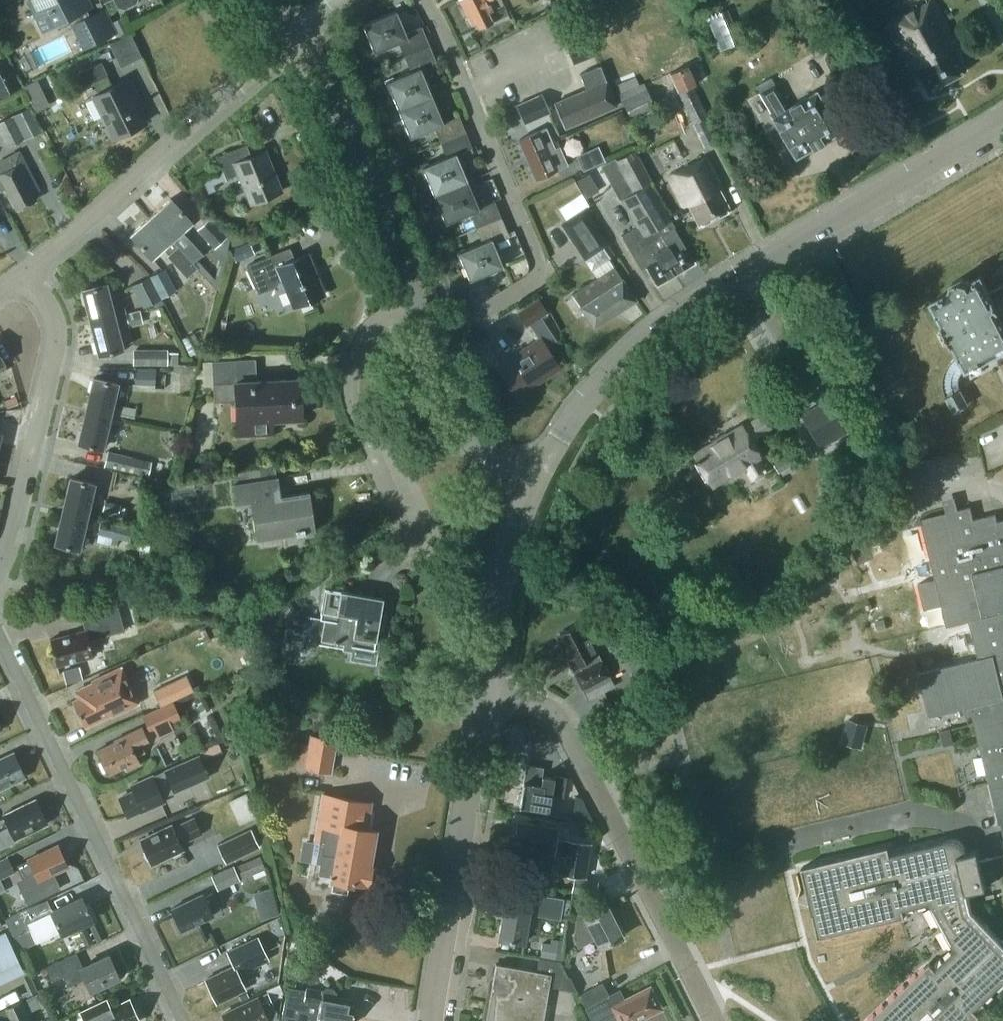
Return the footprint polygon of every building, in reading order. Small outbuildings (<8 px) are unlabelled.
[(44,30),(92,6),(89,0),(29,0),(44,30)] [(470,21),(474,19),(479,28),(492,21),(488,12),(492,10),(487,0),(459,0),(470,21)] [(932,0),(929,0),(884,25),(910,71),(915,68),(927,90),(964,69),(952,47),(957,44),(932,0)] [(112,21),(105,6),(70,24),(83,49),(118,32),(112,21)] [(398,39),(403,53),(427,43),(422,30),(407,36),(396,9),(363,23),(374,49),(398,39)] [(123,16),(112,21),(118,32),(120,36),(130,31),(127,26),(123,16)] [(800,34),(813,56),(826,48),(813,26),(800,34)] [(386,79),(398,108),(432,93),(420,65),(434,59),(427,43),(403,53),(410,69),(386,79)] [(565,48),(571,62),(583,58),(577,43),(565,48)] [(18,85),(13,74),(5,58),(0,60),(0,95),(18,85)] [(94,96),(114,136),(143,122),(131,96),(136,93),(129,78),(112,87),(106,75),(108,74),(102,61),(78,73),(84,85),(93,80),(99,93),(94,96)] [(681,90),(702,140),(717,134),(688,64),(669,72),(677,91),(681,90)] [(554,102),(564,126),(616,105),(599,65),(579,74),(586,89),(554,102)] [(901,74),(893,79),(897,86),(905,81),(901,74)] [(820,140),(838,130),(815,90),(787,106),(770,77),(756,85),(773,114),(771,116),(794,156),(812,146),(813,148),(822,142),(820,140)] [(616,86),(632,119),(655,108),(642,81),(632,78),(616,86)] [(434,125),(439,139),(464,130),(457,114),(443,120),(432,93),(398,108),(410,135),(434,125)] [(549,111),(541,93),(515,105),(523,122),(549,111)] [(0,121),(0,133),(4,131),(12,145),(24,139),(12,115),(0,121)] [(520,136),(536,174),(566,160),(560,145),(556,147),(546,125),(520,136)] [(422,165),(433,192),(467,178),(456,151),(470,145),(464,130),(439,139),(446,155),(422,165)] [(218,154),(224,168),(227,177),(240,172),(251,200),(281,188),(265,149),(253,154),(247,142),(218,154)] [(582,166),(601,162),(599,147),(579,150),(582,166)] [(646,265),(656,282),(693,261),(673,227),(675,226),(648,179),(651,177),(634,148),(615,159),(633,189),(620,197),(637,224),(621,234),(641,268),(646,265)] [(0,173),(0,189),(6,186),(17,208),(37,198),(33,192),(32,188),(38,185),(22,153),(20,150),(0,160),(0,168),(2,172),(0,173)] [(688,204),(698,224),(729,209),(718,189),(721,187),(705,156),(668,175),(684,206),(688,204)] [(470,211),(475,224),(499,215),(493,200),(479,206),(467,178),(433,192),(446,221),(470,211)] [(152,216),(180,248),(192,261),(201,253),(189,239),(187,241),(179,232),(192,221),(172,198),(152,216)] [(566,220),(562,222),(584,258),(599,249),(606,259),(607,259),(614,255),(607,244),(608,243),(586,207),(566,220)] [(499,215),(475,224),(482,240),(458,250),(470,278),(503,264),(491,236),(506,230),(499,215)] [(163,246),(171,255),(169,257),(184,273),(193,264),(191,262),(192,261),(180,248),(152,216),(132,234),(152,256),(163,246)] [(226,236),(210,217),(197,228),(214,248),(226,236)] [(231,247),(236,261),(255,253),(250,240),(231,247)] [(284,279),(294,304),(324,291),(308,252),(294,258),(290,246),(260,258),(260,259),(247,264),(259,292),(277,285),(278,281),(284,279)] [(633,298),(612,266),(573,292),(594,324),(633,298)] [(179,297),(176,290),(165,268),(150,276),(161,299),(163,298),(166,303),(179,297)] [(953,343),(960,355),(955,358),(953,360),(949,364),(946,369),(945,372),(945,375),(944,381),(944,384),(944,386),(948,395),(946,395),(953,409),(967,402),(959,387),(959,385),(959,382),(959,380),(960,378),(961,376),(963,374),(965,372),(968,369),(972,367),(996,354),(1002,350),(1002,282),(989,290),(981,274),(969,280),(969,279),(961,276),(952,281),(949,289),(950,290),(931,300),(944,323),(941,325),(940,332),(944,341),(952,344),(953,343)] [(144,307),(148,305),(149,308),(160,302),(149,280),(134,287),(144,307)] [(122,303),(111,306),(105,283),(82,289),(91,321),(114,315),(124,312),(122,303)] [(498,366),(517,393),(558,366),(545,346),(556,339),(540,316),(548,311),(539,297),(517,312),(526,325),(530,322),(540,338),(498,366)] [(114,315),(91,321),(100,353),(123,347),(114,315)] [(194,332),(183,338),(192,354),(203,348),(194,332)] [(135,364),(168,364),(179,364),(179,352),(135,351),(135,364)] [(212,359),(214,386),(215,401),(235,399),(238,432),(273,430),(272,416),(301,415),(299,377),(257,379),(256,356),(212,359)] [(135,371),(135,385),(157,386),(157,372),(135,371)] [(95,376),(87,410),(110,416),(110,415),(120,417),(120,414),(136,417),(137,407),(122,405),(122,407),(112,405),(118,382),(95,376)] [(110,416),(87,410),(79,442),(102,448),(110,416)] [(696,463),(699,461),(709,480),(727,469),(730,473),(745,464),(753,478),(765,471),(757,457),(760,456),(749,438),(770,426),(763,415),(743,427),(741,425),(694,453),(697,458),(694,460),(696,463)] [(109,464),(129,468),(151,473),(153,461),(112,452),(109,464)] [(784,453),(772,461),(779,472),(791,465),(784,453)] [(280,493),(277,475),(234,482),(237,502),(251,500),(257,538),(305,530),(304,525),(314,524),(309,489),(280,493)] [(71,477),(64,511),(87,516),(87,515),(99,517),(101,510),(89,508),(94,483),(71,477)] [(105,500),(102,513),(118,517),(121,504),(105,500)] [(997,524),(996,517),(974,522),(971,509),(958,512),(957,507),(946,510),(947,515),(922,521),(936,581),(919,585),(926,611),(943,607),(948,628),(970,623),(979,659),(920,673),(930,715),(964,707),(966,715),(973,714),(999,823),(1000,822),(1002,833),(1002,523),(997,524)] [(87,516),(64,511),(56,543),(79,548),(87,516)] [(102,522),(99,533),(129,542),(133,531),(102,522)] [(140,557),(150,557),(150,543),(140,543),(140,557)] [(867,544),(852,552),(857,563),(873,556),(867,544)] [(819,570),(809,576),(816,588),(826,582),(819,570)] [(379,617),(383,596),(325,586),(320,616),(326,617),(322,637),(345,641),(343,647),(351,649),(352,642),(374,646),(378,626),(384,627),(385,618),(379,617)] [(124,630),(117,603),(82,612),(87,629),(51,638),(58,664),(93,656),(89,638),(124,630)] [(301,607),(284,620),(291,629),(303,632),(306,615),(301,607)] [(561,647),(587,698),(614,684),(588,633),(586,634),(580,622),(557,634),(563,646),(561,647)] [(646,652),(628,662),(638,681),(656,672),(646,652)] [(112,715),(139,702),(121,665),(97,677),(98,679),(75,690),(78,697),(73,699),(79,713),(77,714),(80,721),(82,720),(85,725),(111,713),(112,715)] [(149,732),(155,730),(158,736),(175,729),(171,721),(181,717),(175,701),(142,715),(149,732)] [(849,718),(842,742),(862,748),(869,724),(849,718)] [(126,769),(139,763),(132,748),(140,744),(142,746),(150,742),(142,725),(114,738),(115,741),(97,749),(108,773),(124,765),(126,769)] [(528,730),(527,737),(531,743),(538,744),(543,741),(545,733),(541,728),(534,727),(528,730)] [(959,743),(956,729),(946,732),(950,746),(959,743)] [(304,768),(332,772),(338,738),(310,733),(308,743),(301,742),(297,764),(305,766),(304,768)] [(13,752),(0,758),(0,787),(25,776),(13,752)] [(121,797),(130,817),(142,811),(142,813),(166,803),(164,797),(175,792),(176,794),(210,779),(199,755),(164,769),(165,771),(155,775),(154,774),(131,784),(135,791),(121,797)] [(519,805),(549,810),(551,794),(563,796),(566,776),(554,774),(554,777),(542,775),(540,784),(523,781),(519,805)] [(300,857),(320,860),(318,872),(331,874),(331,878),(334,878),(332,887),(347,889),(349,881),(352,881),(353,878),(369,881),(369,878),(374,879),(377,866),(371,865),(372,864),(369,864),(375,828),(364,826),(368,801),(323,793),(315,838),(303,836),(300,857)] [(593,820),(580,795),(575,795),(571,817),(593,820)] [(0,831),(0,846),(0,847),(17,839),(16,836),(47,821),(36,798),(4,814),(10,826),(0,831)] [(140,839),(151,862),(170,853),(174,855),(182,851),(179,844),(201,834),(194,817),(172,828),(170,823),(153,830),(154,833),(140,839)] [(517,820),(513,846),(533,850),(531,864),(533,867),(550,870),(553,853),(569,856),(566,873),(584,876),(590,843),(564,838),(564,839),(555,838),(557,827),(517,820)] [(229,860),(262,845),(254,826),(221,841),(229,860)] [(980,859),(978,848),(966,851),(965,848),(963,843),(959,840),(954,838),(949,838),(890,852),(888,845),(802,866),(819,936),(905,915),(903,908),(929,902),(954,948),(935,967),(930,961),(867,1020),(972,1020),(980,1014),(974,1008),(1002,981),(1002,942),(972,908),(967,891),(987,886),(983,871),(1002,866),(1002,854),(980,859)] [(18,865),(27,883),(20,886),(27,902),(59,887),(52,872),(67,865),(57,844),(28,858),(29,860),(18,865)] [(0,859),(0,881),(16,873),(8,855),(0,859)] [(241,863),(246,876),(265,868),(260,856),(241,863)] [(233,865),(211,876),(217,888),(240,877),(233,865)] [(572,891),(596,895),(598,879),(574,875),(572,891)] [(259,918),(279,913),(272,885),(252,890),(259,918)] [(515,903),(504,901),(498,937),(524,941),(528,913),(560,918),(563,897),(518,889),(515,903)] [(172,907),(182,929),(212,915),(210,911),(219,907),(212,892),(203,896),(201,893),(172,907)] [(92,918),(81,895),(51,910),(52,912),(34,920),(29,909),(10,918),(15,929),(27,923),(33,936),(58,925),(61,932),(92,918)] [(595,938),(599,947),(623,935),(607,904),(585,915),(577,913),(574,937),(579,947),(595,938)] [(24,970),(6,930),(0,932),(0,981),(24,970)] [(233,963),(224,968),(204,977),(215,1000),(244,987),(237,973),(268,958),(257,935),(226,949),(233,963)] [(543,940),(540,952),(559,956),(563,938),(551,936),(549,941),(543,940)] [(74,953),(56,962),(46,967),(52,980),(62,976),(67,986),(84,978),(90,990),(119,976),(108,953),(81,966),(74,953)] [(549,987),(577,991),(570,977),(566,976),(559,961),(539,957),(536,970),(496,963),(485,1020),(542,1020),(549,987)] [(287,976),(285,984),(295,986),(297,978),(287,976)] [(579,995),(585,1007),(608,994),(602,982),(579,995)] [(321,1018),(341,1020),(352,1020),(355,1018),(356,1012),(354,1011),(355,1006),(352,1006),(353,998),(335,995),(336,990),(334,987),(326,986),(323,988),(323,990),(306,987),(306,989),(286,986),(281,1017),(283,1018),(283,1020),(320,1020),(321,1018)] [(649,987),(625,999),(619,989),(586,1007),(593,1020),(609,1020),(618,1016),(621,1020),(631,1020),(659,1007),(649,987)] [(272,1003),(267,992),(222,1012),(226,1020),(272,1020),(275,1020),(274,1018),(276,1017),(276,1012),(272,1003)] [(139,1019),(138,1016),(139,1014),(137,1009),(134,1008),(130,999),(111,1008),(106,998),(79,1011),(84,1020),(134,1020),(139,1019)] [(19,1000),(3,1008),(4,1010),(0,1011),(0,1020),(29,1020),(19,1000)]
